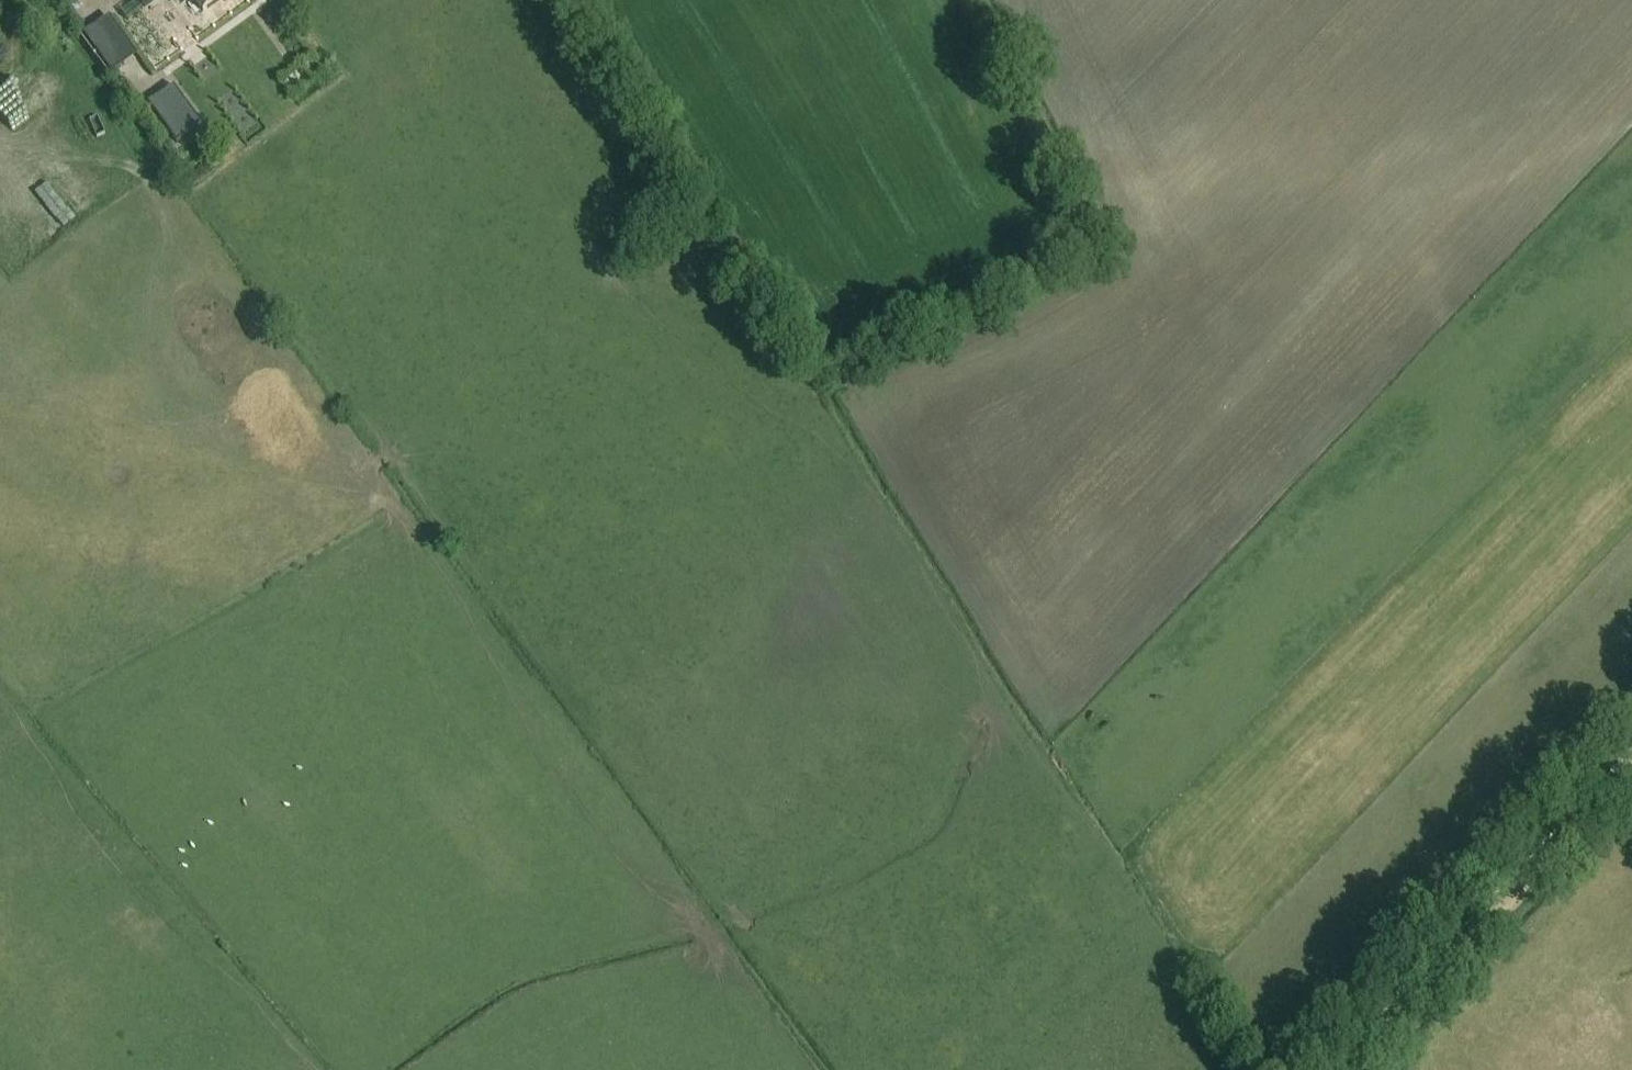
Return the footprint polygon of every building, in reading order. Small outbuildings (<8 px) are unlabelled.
[(203,12),(220,0),(194,0),(203,12)] [(111,43),(99,51),(113,72),(125,64),(111,43)] [(174,88),(153,103),(178,140),(200,124),(174,88)]
